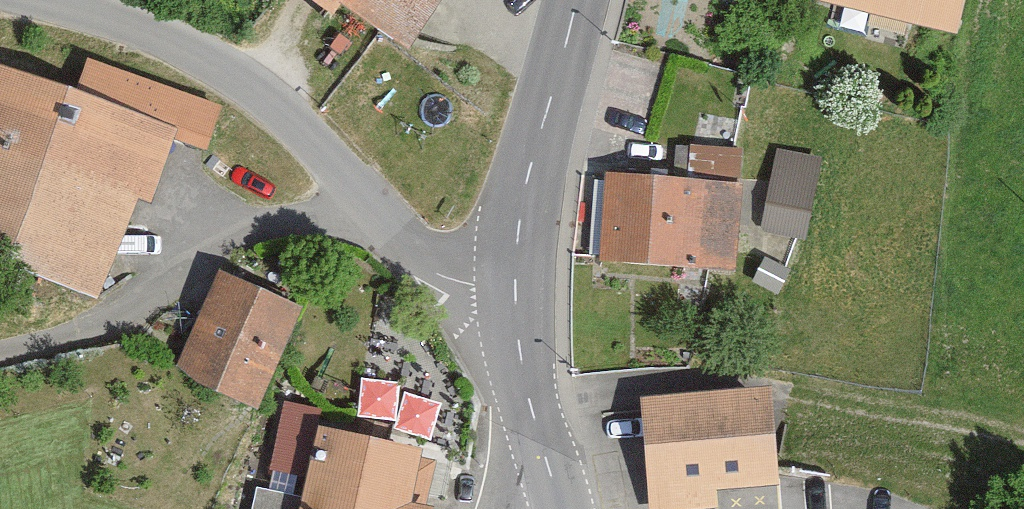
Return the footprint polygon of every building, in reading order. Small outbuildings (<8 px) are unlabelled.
[(411,48),(441,0),(335,0),(411,48)] [(957,24),(962,0),(851,0),(957,24)] [(180,124),(176,138),(208,149),(225,99),(86,52),(74,88),(180,124)] [(100,295),(138,194),(152,199),(176,138),(180,124),(74,88),(0,58),(0,258),(100,295)] [(692,168),(743,169),(744,140),(693,139),(692,168)] [(812,229),(823,147),(775,141),(765,223),(812,229)] [(741,176),(603,166),(596,256),(734,266),(741,176)] [(172,367),(259,404),(303,300),(216,264),(172,367)] [(477,384),(450,378),(457,342),(372,326),(355,415),(467,436),(477,384)] [(769,395),(647,405),(656,505),(714,500),(712,484),(776,478),(769,395)] [(312,407),(291,508),(433,508),(435,497),(416,493),(429,431),(312,407)]
